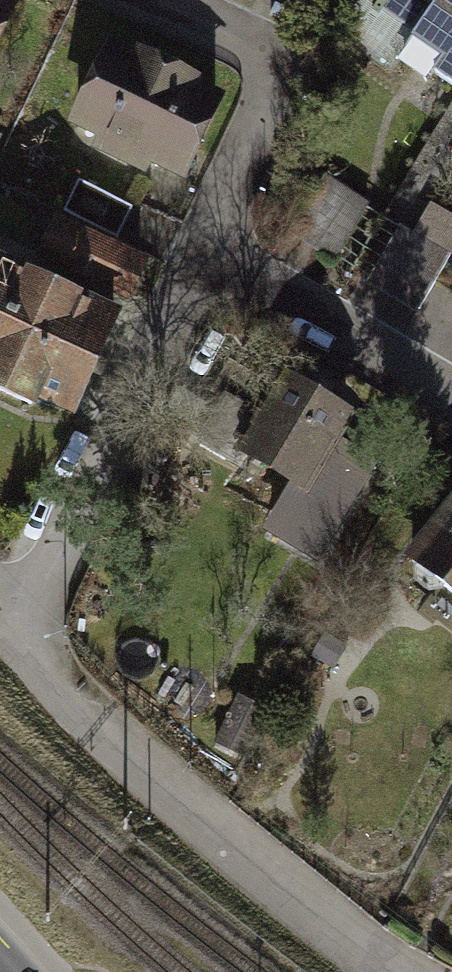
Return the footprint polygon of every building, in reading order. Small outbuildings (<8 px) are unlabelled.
[(6,80),(48,0),(0,0),(0,77),(6,80)] [(367,33),(451,94),(451,0),(391,0),(367,33)] [(259,104),(131,42),(88,131),(217,193),(259,104)] [(300,238),(341,262),(376,203),(335,179),(300,238)] [(443,283),(451,268),(451,213),(427,198),(365,302),(451,354),(451,288),(443,283)] [(27,261),(0,316),(0,370),(115,426),(164,328),(27,261)] [(241,469),(250,455),(297,483),(282,508),(316,529),(359,459),(333,443),(346,421),(286,385),(281,394),(231,363),(215,389),(228,397),(199,443),(241,469)] [(411,557),(451,590),(451,506),(411,557)]
